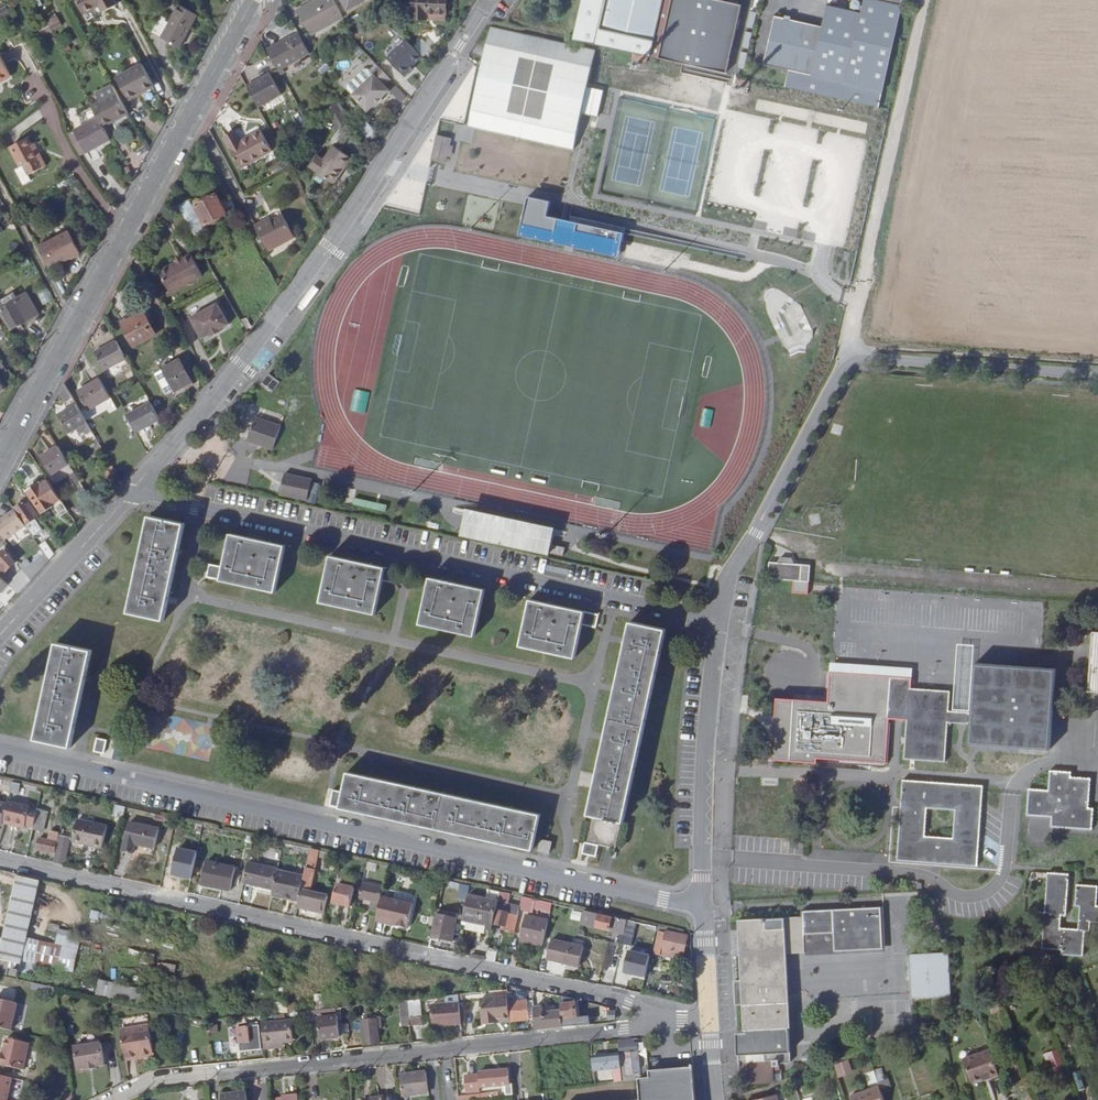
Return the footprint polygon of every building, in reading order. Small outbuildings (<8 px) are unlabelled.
[(89,22),(108,12),(112,19),(121,14),(114,0),(78,0),(89,22)] [(342,19),(332,0),(309,0),(293,8),(306,33),(333,19),(335,23),(342,19)] [(413,17),(427,17),(427,11),(446,12),(447,0),(414,0),(413,17)] [(576,40),(637,53),(635,59),(650,63),(651,57),(660,59),(674,0),(584,0),(576,40)] [(729,74),(744,5),(724,0),(674,0),(660,59),(729,74)] [(865,10),(830,2),(824,27),(776,16),(765,66),(791,72),(787,87),(878,108),(901,4),(884,0),(867,0),(865,10)] [(199,17),(181,6),(172,23),(162,18),(154,34),(182,48),(199,17)] [(57,16),(37,23),(42,34),(61,27),(57,16)] [(490,27),(467,126),(516,137),(565,148),(573,149),(595,51),(490,27)] [(279,74),(310,55),(299,35),(290,40),(267,53),(279,74)] [(97,51),(111,43),(108,38),(94,45),(97,51)] [(404,77),(422,57),(403,39),(384,58),(404,77)] [(9,73),(0,55),(0,78),(9,73)] [(367,111),(374,104),(381,98),(388,91),(383,85),(390,79),(377,65),(371,71),(373,74),(353,92),(351,94),(367,111)] [(353,92),(373,74),(371,71),(367,67),(363,67),(347,81),(347,85),(353,92)] [(155,90),(143,68),(118,82),(130,104),(155,90)] [(247,90),(259,110),(281,98),(269,77),(247,90)] [(738,84),(752,87),(753,81),(739,78),(738,84)] [(99,120),(104,129),(130,115),(114,86),(97,96),(101,104),(93,108),(99,120)] [(381,98),(374,104),(376,106),(383,100),(381,98)] [(335,101),(330,110),(339,127),(348,123),(335,101)] [(99,120),(75,133),(87,156),(111,142),(104,129),(99,120)] [(361,124),(359,136),(372,139),(375,127),(361,124)] [(237,140),(231,130),(220,136),(238,167),(270,149),(258,128),(237,140)] [(439,139),(452,142),(454,133),(441,130),(439,139)] [(37,151),(32,142),(27,133),(8,144),(20,165),(22,163),(27,172),(46,162),(39,150),(37,151)] [(452,142),(439,139),(435,154),(449,158),(450,152),(454,152),(456,143),(452,142)] [(346,167),(348,169),(354,160),(334,147),(325,162),(318,158),(310,169),(335,184),(346,167)] [(307,167),(310,169),(318,158),(314,156),(307,167)] [(20,165),(14,167),(22,181),(30,177),(27,172),(22,163),(20,165)] [(337,186),(348,169),(346,167),(335,184),(337,186)] [(83,170),(78,174),(86,185),(91,181),(83,170)] [(225,188),(195,204),(203,221),(234,206),(225,188)] [(549,201),(526,196),(517,236),(618,257),(623,233),(546,217),(549,201)] [(192,198),(178,205),(193,232),(205,225),(203,221),(195,204),(192,198)] [(50,231),(63,223),(60,216),(46,224),(50,231)] [(292,233),(284,217),(272,223),(270,219),(255,227),(266,247),(292,233)] [(68,228),(41,241),(50,258),(77,245),(68,228)] [(191,256),(179,263),(173,266),(161,272),(172,293),(202,277),(191,256)] [(27,294),(1,309),(11,327),(38,312),(27,294)] [(190,317),(202,339),(218,330),(220,329),(229,324),(217,303),(190,317)] [(117,320),(119,324),(132,317),(130,313),(117,320)] [(132,317),(119,324),(130,345),(152,334),(142,313),(132,317)] [(105,371),(127,360),(118,342),(95,353),(105,371)] [(193,380),(181,357),(163,366),(164,368),(175,389),(193,380)] [(164,368),(159,371),(169,390),(174,388),(164,368)] [(268,373),(261,383),(268,388),(272,391),(279,382),(274,377),(268,373)] [(101,379),(79,391),(88,409),(110,396),(101,379)] [(66,383),(59,395),(67,409),(59,414),(69,431),(87,420),(66,383)] [(150,403),(127,415),(136,432),(160,420),(150,403)] [(282,423),(254,413),(249,428),(246,443),(274,453),(282,423)] [(53,475),(69,463),(58,446),(41,457),(53,475)] [(310,479),(283,473),(278,494),(306,501),(310,479)] [(60,499),(46,478),(28,490),(29,490),(44,515),(56,508),(53,504),(60,499)] [(44,515),(29,490),(25,493),(41,518),(44,515)] [(93,510),(97,507),(92,499),(88,502),(93,510)] [(21,513),(19,514),(27,526),(37,520),(31,509),(29,511),(27,507),(25,504),(19,508),(21,513)] [(16,510),(0,520),(0,533),(4,539),(27,526),(19,514),(16,510)] [(465,511),(461,530),(548,548),(552,529),(465,511)] [(187,521),(153,513),(131,609),(165,617),(187,521)] [(276,589),(287,543),(234,531),(223,577),(276,589)] [(48,541),(40,546),(46,555),(53,550),(48,541)] [(549,553),(561,556),(563,548),(553,546),(552,551),(549,550),(549,553)] [(2,569),(15,561),(6,548),(0,552),(0,554),(1,555),(0,556),(0,567),(2,569)] [(376,612),(386,567),(333,554),(322,599),(376,612)] [(25,573),(30,581),(49,560),(46,555),(25,573)] [(770,562),(768,578),(801,581),(802,564),(795,564),(777,562),(770,562)] [(25,573),(22,568),(5,581),(9,584),(18,593),(30,581),(25,573)] [(9,584),(5,581),(0,576),(0,593),(9,584)] [(486,589),(433,577),(422,622),(475,634),(486,589)] [(575,657),(585,612),(532,600),(522,645),(575,657)] [(588,814),(623,822),(667,630),(632,622),(627,643),(616,690),(605,738),(595,783),(588,814)] [(1092,632),(1091,648),(1090,662),(1088,691),(1093,692),(1097,692),(1097,632),(1092,632)] [(76,725),(93,648),(59,640),(37,738),(72,746),(76,725)] [(949,711),(950,691),(911,688),(911,679),(831,673),(829,702),(794,700),(790,760),(816,762),(816,757),(885,762),(889,718),(894,718),(897,718),(903,718),(907,719),(907,721),(906,739),(905,745),(904,759),(945,762),(946,746),(947,742),(948,724),(948,721),(971,724),(971,726),(970,743),(1050,749),(1056,669),(1040,668),(976,663),(973,713),(949,711)] [(95,737),(92,752),(102,754),(105,739),(95,737)] [(532,849),(540,814),(347,771),(342,792),(339,806),(532,849)] [(1051,827),(1092,829),(1093,808),(1089,808),(1091,778),(1071,777),(1071,772),(1051,771),(1049,790),(1029,789),(1029,797),(1027,815),(1052,816),(1051,827)] [(12,780),(9,791),(17,792),(19,782),(12,780)] [(977,866),(983,786),(903,780),(897,860),(977,866)] [(42,787),(35,786),(33,793),(40,794),(42,787)] [(29,806),(7,801),(3,820),(25,824),(29,806)] [(122,819),(125,806),(116,804),(113,816),(122,819)] [(48,809),(38,807),(36,814),(33,829),(41,831),(42,829),(45,830),(49,816),(47,815),(48,809)] [(162,821),(173,824),(174,817),(163,815),(162,821)] [(1026,835),(1046,837),(1048,818),(1028,816),(1026,835)] [(620,824),(590,818),(586,837),(615,843),(620,824)] [(107,826),(77,820),(73,841),(102,848),(107,826)] [(135,842),(140,843),(144,823),(130,820),(124,849),(133,852),(135,842)] [(201,833),(203,824),(196,822),(194,832),(201,833)] [(159,826),(144,823),(140,843),(155,847),(159,826)] [(62,833),(56,861),(65,863),(71,835),(62,833)] [(57,838),(50,837),(49,841),(39,839),(37,849),(54,854),(57,838)] [(548,853),(550,842),(539,840),(537,850),(548,853)] [(311,848),(295,845),(293,852),(310,856),(311,848)] [(325,912),(329,896),(310,891),(318,856),(337,860),(339,855),(311,848),(305,875),(300,900),(299,906),(325,912)] [(249,861),(244,882),(273,888),(277,870),(278,867),(249,861)] [(231,891),(236,868),(207,862),(202,884),(231,891)] [(389,866),(387,878),(392,879),(395,867),(389,866)] [(171,869),(167,886),(185,890),(189,873),(171,869)] [(273,888),(273,890),(292,895),(291,898),(300,900),(305,875),(277,870),(273,888)] [(1079,930),(1074,929),(1070,929),(1060,928),(1060,923),(1061,919),(1061,915),(1066,915),(1067,894),(1068,890),(1069,874),(1048,872),(1045,912),(1040,912),(1039,928),(1044,928),(1043,948),(1062,949),(1062,954),(1083,956),(1085,931),(1090,931),(1091,921),(1097,922),(1097,906),(1097,886),(1077,885),(1075,905),(1080,906),(1079,921),(1079,930)] [(19,875),(16,886),(39,891),(41,879),(19,875)] [(471,885),(441,879),(440,883),(456,887),(454,897),(467,900),(469,893),(471,885)] [(13,976),(13,974),(20,976),(24,959),(75,971),(80,948),(29,937),(39,891),(16,886),(0,882),(0,973),(13,976)] [(351,907),(355,889),(337,885),(332,903),(351,907)] [(362,888),(359,901),(380,906),(383,894),(383,893),(362,888)] [(501,898),(520,902),(522,896),(503,892),(501,898)] [(380,906),(378,916),(398,921),(397,923),(409,926),(414,902),(383,894),(380,906)] [(468,896),(463,918),(493,925),(497,903),(468,896)] [(520,902),(519,907),(524,908),(525,905),(533,907),(535,899),(522,896),(520,902)] [(535,899),(533,907),(549,911),(550,902),(535,899)] [(502,925),(505,912),(512,914),(514,908),(501,904),(499,911),(497,911),(494,923),(502,925)] [(743,984),(747,1054),(766,1053),(767,1061),(747,1062),(746,1062),(747,1082),(775,1080),(775,1082),(782,1080),(781,1069),(774,1070),(774,1061),(774,1060),(781,1060),(781,1056),(781,1052),(791,1051),(788,987),(787,965),(786,953),(794,953),(806,952),(805,934),(835,933),(835,952),(883,950),(882,909),(804,911),(804,917),(802,917),(740,920),(741,931),(745,931),(747,954),(742,955),(743,980),(745,980),(745,984),(743,984)] [(588,911),(585,924),(622,933),(625,919),(588,911)] [(98,921),(99,913),(90,912),(89,920),(98,921)] [(433,913),(428,937),(435,938),(449,941),(454,918),(455,913),(450,912),(448,917),(433,913)] [(541,943),(547,919),(524,913),(519,938),(541,943)] [(493,925),(463,918),(461,926),(491,933),(493,925)] [(622,933),(620,942),(628,943),(633,921),(625,919),(622,933)] [(655,926),(644,923),(643,929),(654,932),(655,926)] [(683,959),(687,935),(664,931),(659,955),(683,959)] [(805,934),(806,952),(835,952),(835,933),(805,934)] [(577,970),(583,947),(550,938),(544,961),(577,970)] [(622,976),(644,979),(649,948),(626,945),(622,976)] [(497,949),(488,947),(485,958),(494,960),(497,949)] [(951,995),(948,953),(910,955),(912,997),(951,995)] [(133,997),(134,986),(96,984),(96,995),(133,997)] [(323,1008),(322,994),(313,995),(314,1009),(323,1008)] [(559,995),(561,1010),(563,1026),(575,1024),(575,1017),(575,1003),(573,1003),(573,998),(559,995)] [(410,1016),(421,1015),(420,997),(408,999),(410,1016)] [(10,1030),(16,1002),(0,998),(0,1028),(10,1030)] [(410,1021),(410,1016),(408,999),(401,999),(403,1022),(410,1021)] [(526,999),(509,1001),(510,1019),(527,1017),(526,999)] [(481,1003),(482,1019),(505,1017),(505,1020),(510,1019),(509,1001),(509,1000),(481,1003)] [(461,1022),(459,1002),(432,1004),(434,1025),(461,1022)] [(541,1005),(533,1005),(535,1028),(563,1026),(561,1010),(542,1011),(541,1005)] [(874,1026),(925,1024),(924,1005),(873,1007),(874,1026)] [(261,1014),(263,1036),(282,1035),(294,1033),(292,1011),(261,1014)] [(338,1036),(336,1015),(317,1018),(319,1038),(338,1036)] [(360,1018),(362,1044),(377,1043),(374,1017),(360,1018)] [(207,1023),(210,1034),(218,1032),(215,1021),(207,1023)] [(122,1030),(125,1053),(154,1049),(150,1024),(122,1028),(122,1030)] [(254,1041),(260,1040),(259,1025),(239,1026),(240,1042),(247,1042),(247,1050),(254,1050),(254,1041)] [(117,1055),(125,1053),(122,1030),(113,1031),(117,1055)] [(618,1053),(624,1052),(637,1051),(637,1045),(634,1045),(634,1038),(616,1040),(617,1049),(618,1053)] [(0,1064),(0,1065),(23,1070),(29,1044),(6,1039),(0,1064)] [(72,1045),(75,1067),(84,1066),(84,1068),(95,1066),(95,1065),(103,1063),(100,1041),(72,1045)] [(154,1054),(154,1049),(125,1053),(126,1059),(154,1054)] [(590,1051),(591,1065),(618,1062),(618,1053),(617,1049),(590,1051)] [(1056,1049),(1043,1055),(1047,1066),(1061,1061),(1056,1049)] [(972,1081),(984,1076),(992,1074),(993,1076),(999,1075),(990,1050),(964,1058),(972,1081)] [(637,1051),(624,1052),(626,1073),(639,1072),(637,1051)] [(559,1063),(558,1052),(540,1054),(541,1065),(559,1063)] [(747,1054),(747,1062),(767,1061),(766,1053),(747,1054)] [(590,1067),(589,1054),(581,1055),(582,1068),(590,1067)] [(460,1057),(452,1058),(453,1075),(462,1074),(460,1057)] [(834,1064),(839,1078),(853,1072),(848,1059),(834,1064)] [(692,1067),(648,1070),(648,1078),(693,1072),(692,1067)] [(399,1076),(401,1094),(426,1091),(423,1070),(415,1071),(415,1075),(399,1076)] [(693,1072),(648,1078),(640,1079),(642,1099),(695,1099),(693,1072)] [(511,1092),(510,1083),(506,1083),(505,1073),(483,1075),(484,1077),(477,1078),(478,1093),(485,1092),(484,1088),(502,1086),(503,1092),(511,1092)] [(0,1075),(0,1099),(9,1099),(14,1078),(0,1075)] [(878,1084),(850,1093),(853,1099),(883,1099),(878,1084)] [(773,1092),(743,1099),(776,1099),(773,1092)]
